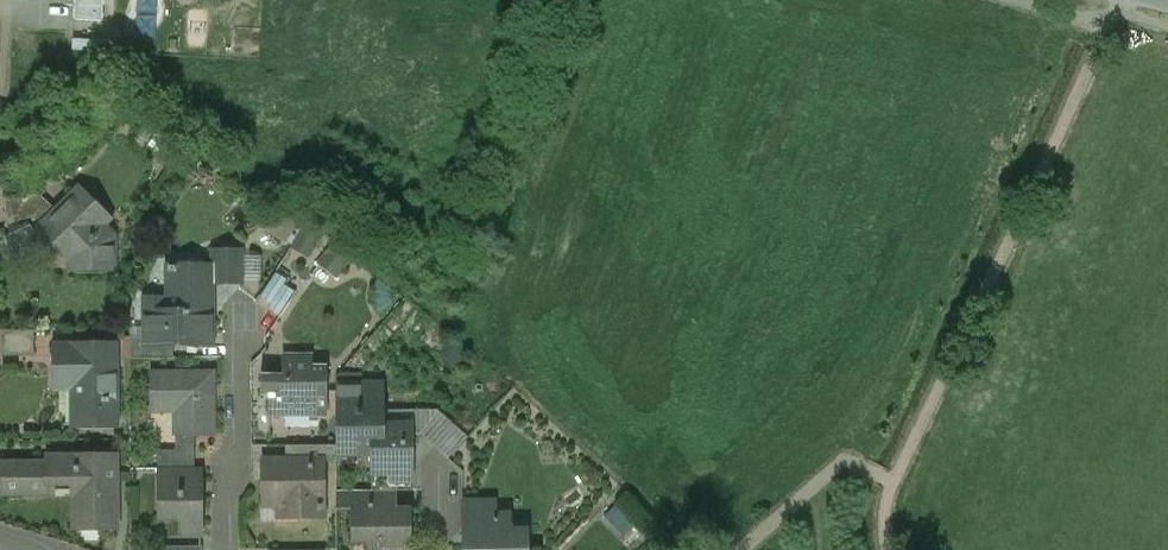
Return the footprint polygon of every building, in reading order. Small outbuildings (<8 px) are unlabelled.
[(108,0),(78,0),(77,20),(107,21),(108,0)] [(112,220),(80,188),(57,212),(42,226),(43,227),(44,228),(52,220),(58,226),(58,243),(70,256),(70,269),(115,269),(115,237),(105,227),(112,220)] [(40,196),(5,198),(6,229),(9,229),(43,227),(42,226),(57,212),(40,196)] [(280,212),(270,230),(290,242),(300,224),(280,212)] [(43,227),(9,229),(9,237),(5,239),(10,251),(51,249),(56,243),(58,243),(58,226),(52,220),(44,228),(43,227)] [(308,226),(293,246),(312,259),(326,239),(308,226)] [(320,265),(343,277),(353,258),(330,246),(320,265)] [(243,251),(213,252),(213,270),(213,285),(243,285),(243,251)] [(163,306),(157,300),(145,300),(145,338),(168,337),(168,345),(174,345),(208,345),(214,340),(213,285),(213,270),(176,270),(176,268),(168,268),(168,323),(163,323),(163,306)] [(278,274),(262,299),(283,312),(299,287),(278,274)] [(34,332),(2,332),(2,356),(34,356),(34,332)] [(145,338),(130,338),(131,360),(174,360),(174,345),(168,345),(168,337),(145,338)] [(115,347),(60,347),(60,384),(79,384),(79,427),(116,427),(115,347)] [(314,369),(313,358),(298,358),(298,364),(283,365),(283,377),(262,377),(263,398),(270,397),(270,418),(287,418),(288,413),(320,412),(320,394),(328,393),(327,368),(314,369)] [(214,374),(152,374),(152,412),(176,412),(176,436),(195,436),(214,436),(214,374)] [(383,405),(363,405),(363,386),(337,386),(337,456),(373,456),(373,491),(398,491),(412,491),(411,426),(384,427),(383,405)] [(421,429),(451,456),(470,436),(439,409),(421,429)] [(195,436),(176,436),(176,452),(159,452),(159,469),(195,469),(195,436)] [(337,446),(286,447),(286,463),(323,463),(323,464),(337,464),(337,456),(337,446)] [(117,458),(48,458),(48,462),(32,462),(32,481),(48,482),(48,489),(75,489),(75,530),(118,530),(117,458)] [(32,462),(2,462),(2,498),(32,498),(32,481),(32,462)] [(286,463),(265,463),(266,506),(280,506),(280,511),(296,511),(297,518),(324,518),(323,464),(323,463),(286,463)] [(195,469),(159,469),(160,515),(180,515),(180,523),(202,523),(201,469),(195,469)] [(337,492),(338,511),(351,511),(352,545),(355,544),(354,538),(378,538),(378,549),(413,549),(412,507),(399,508),(398,491),(373,491),(337,492)] [(496,503),(464,504),(465,518),(496,518),(496,503)] [(619,505),(607,514),(626,537),(637,528),(619,505)] [(465,518),(465,549),(528,549),(527,534),(511,535),(510,518),(496,518),(465,518)]
